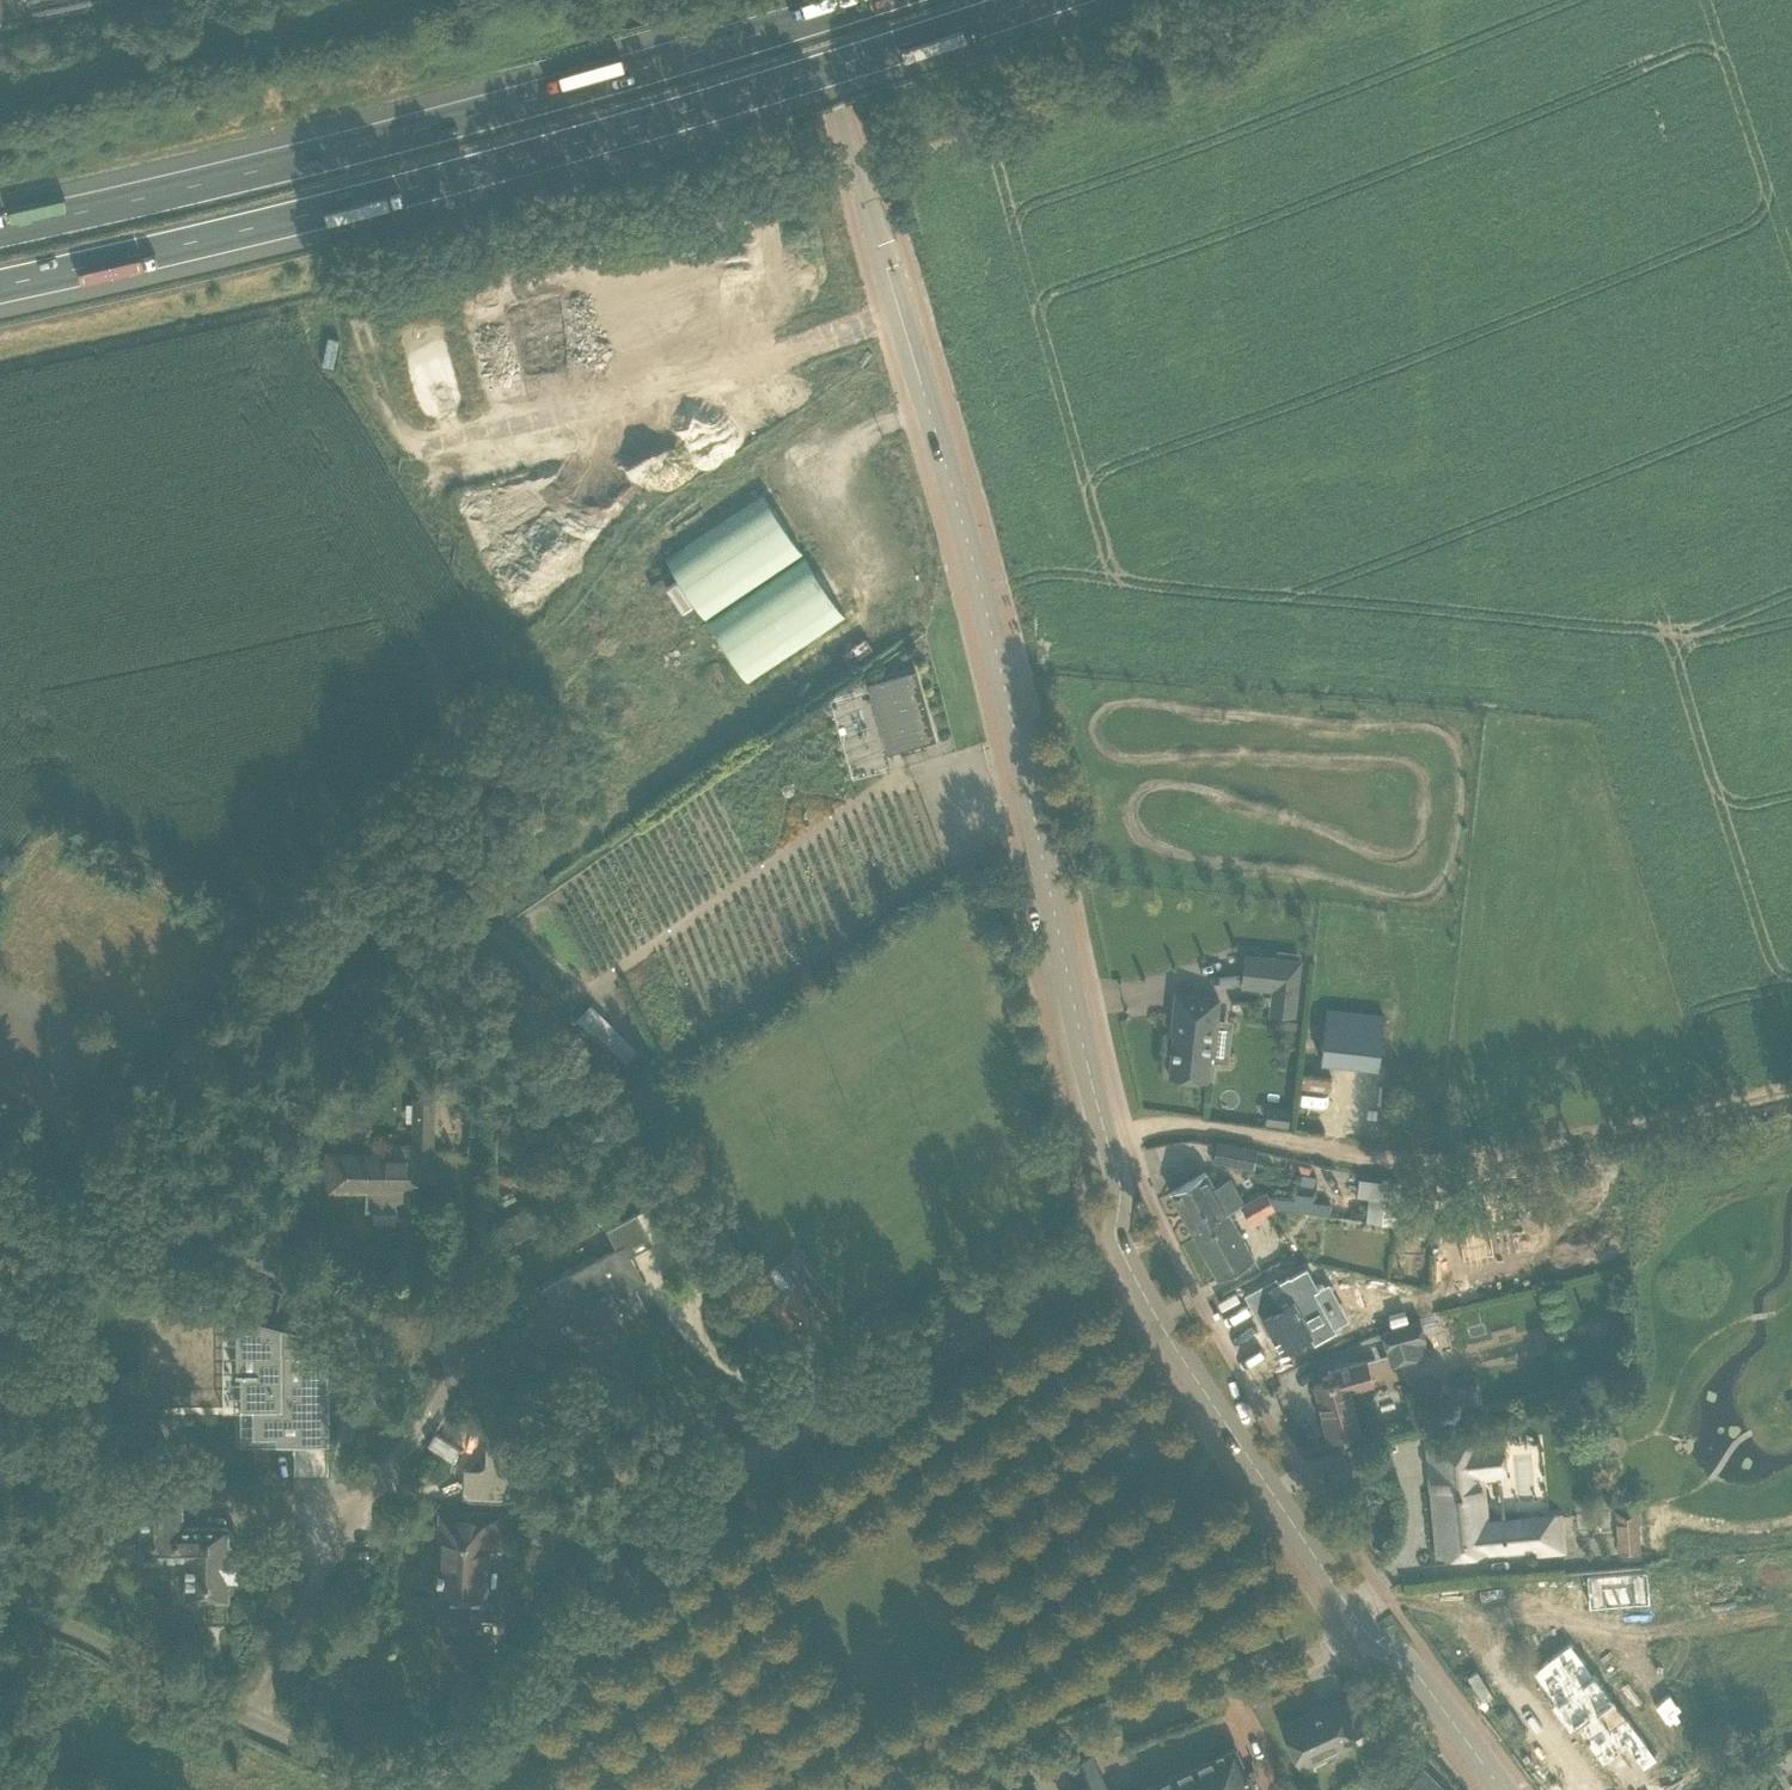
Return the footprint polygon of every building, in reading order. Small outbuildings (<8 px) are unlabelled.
[(17,0),(0,0),(0,10),(18,7),(17,0)] [(672,569),(649,584),(676,623),(698,608),(706,619),(803,554),(762,493),(665,558),(672,569)] [(709,621),(708,622),(748,682),(845,617),(804,556),(709,621)] [(694,682),(727,719),(749,699),(698,643),(681,657),(699,677),(694,682)] [(887,753),(935,739),(915,669),(867,682),(887,753)] [(1300,960),(1245,954),(1242,985),(1285,990),(1283,1007),(1293,1008),(1292,1015),(1294,1015),(1300,960)] [(1218,998),(1175,993),(1171,1032),(1173,1032),(1169,1075),(1207,1080),(1214,1019),(1216,1019),(1218,998)] [(636,1045),(590,1000),(575,1015),(621,1061),(636,1045)] [(1378,1066),(1383,1014),(1326,1008),(1321,1060),(1378,1066)] [(1276,1027),(1273,1054),(1303,1057),(1306,1030),(1276,1027)] [(433,1179),(434,1097),(412,1097),(411,1142),(394,1142),(394,1149),(327,1150),(326,1189),(367,1189),(367,1207),(394,1208),(394,1198),(407,1198),(407,1190),(413,1190),(413,1179),(433,1179)] [(1267,1107),(1266,1122),(1287,1124),(1289,1109),(1267,1107)] [(1253,1168),(1257,1149),(1216,1142),(1213,1160),(1253,1168)] [(1230,1177),(1214,1186),(1205,1171),(1170,1191),(1196,1238),(1223,1222),(1221,1218),(1229,1213),(1228,1211),(1240,1205),(1244,1202),(1230,1177)] [(1397,1224),(1401,1182),(1370,1178),(1365,1221),(1397,1224)] [(1515,1184),(1452,1195),(1463,1261),(1472,1260),(1485,1258),(1494,1256),(1488,1223),(1521,1217),(1515,1184)] [(1250,1223),(1275,1209),(1264,1191),(1244,1202),(1240,1205),(1250,1223)] [(534,1225),(541,1221),(531,1203),(502,1219),(515,1241),(536,1229),(534,1225)] [(1218,1278),(1254,1258),(1228,1211),(1229,1213),(1221,1218),(1223,1222),(1196,1238),(1218,1278)] [(630,1255),(652,1242),(636,1212),(606,1229),(616,1248),(540,1289),(554,1316),(574,1305),(580,1315),(578,1316),(590,1339),(646,1309),(633,1286),(644,1280),(630,1255)] [(773,1264),(749,1284),(787,1329),(797,1321),(811,1309),(793,1287),(781,1274),(773,1264)] [(1267,1288),(1261,1291),(1272,1310),(1272,1311),(1271,1312),(1263,1316),(1262,1317),(1263,1317),(1264,1320),(1265,1321),(1261,1323),(1268,1334),(1271,1332),(1273,1336),(1275,1339),(1274,1340),(1275,1341),(1275,1340),(1276,1340),(1277,1342),(1278,1344),(1277,1345),(1277,1346),(1278,1345),(1279,1347),(1281,1350),(1309,1335),(1314,1343),(1336,1330),(1314,1291),(1319,1289),(1307,1267),(1306,1267),(1294,1274),(1289,1277),(1289,1276),(1267,1288)] [(283,1327),(206,1307),(205,1308),(242,1318),(242,1338),(241,1338),(241,1340),(255,1350),(255,1372),(235,1372),(235,1375),(240,1375),(241,1408),(239,1408),(239,1409),(252,1409),(252,1436),(276,1435),(276,1443),(329,1443),(329,1415),(328,1415),(328,1360),(283,1327)] [(1422,1340),(1425,1340),(1419,1321),(1381,1332),(1391,1364),(1426,1354),(1422,1340)] [(1350,1389),(1373,1382),(1367,1359),(1333,1368),(1334,1372),(1322,1375),(1323,1381),(1313,1384),(1322,1416),(1321,1417),(1328,1440),(1360,1431),(1353,1405),(1355,1405),(1350,1389)] [(523,1472),(525,1434),(487,1432),(485,1470),(523,1472)] [(1482,1480),(1507,1477),(1503,1439),(1427,1446),(1437,1555),(1488,1550),(1488,1547),(1514,1544),(1515,1548),(1537,1546),(1537,1553),(1564,1551),(1561,1515),(1514,1519),(1514,1523),(1486,1525),(1486,1528),(1479,1529),(1477,1502),(1484,1502),(1482,1480)] [(228,1527),(182,1527),(181,1499),(140,1499),(141,1556),(185,1556),(185,1599),(228,1599),(228,1581),(237,1581),(236,1545),(228,1545),(228,1527)] [(1617,1555),(1641,1554),(1638,1509),(1614,1511),(1617,1555)] [(437,1572),(437,1577),(440,1577),(439,1598),(444,1598),(443,1617),(458,1617),(494,1619),(494,1600),(485,1600),(486,1582),(487,1560),(488,1547),(501,1548),(502,1513),(501,1513),(501,1514),(473,1512),(473,1511),(471,1511),(471,1516),(441,1514),(439,1556),(438,1572),(437,1572)] [(1646,1564),(1586,1570),(1588,1601),(1649,1596),(1646,1564)] [(1720,1622),(1730,1605),(1707,1592),(1698,1609),(1720,1622)] [(1569,1640),(1531,1669),(1554,1700),(1548,1704),(1567,1729),(1573,1726),(1600,1763),(1624,1745),(1641,1768),(1655,1757),(1569,1640)] [(1353,1737),(1367,1731),(1351,1697),(1338,1703),(1336,1700),(1282,1725),(1301,1766),(1355,1741),(1353,1737)] [(1242,1762),(1235,1747),(1170,1777),(1176,1789),(1255,1789),(1251,1781),(1258,1777),(1257,1776),(1259,1775),(1251,1758),(1242,1762)] [(1091,1754),(1063,1768),(1074,1789),(1108,1789),(1091,1754)] [(1421,1766),(1397,1789),(1445,1789),(1421,1766)] [(1170,1777),(1141,1789),(1176,1789),(1170,1777)] [(1030,1780),(1008,1789),(1035,1789),(1030,1780)]
